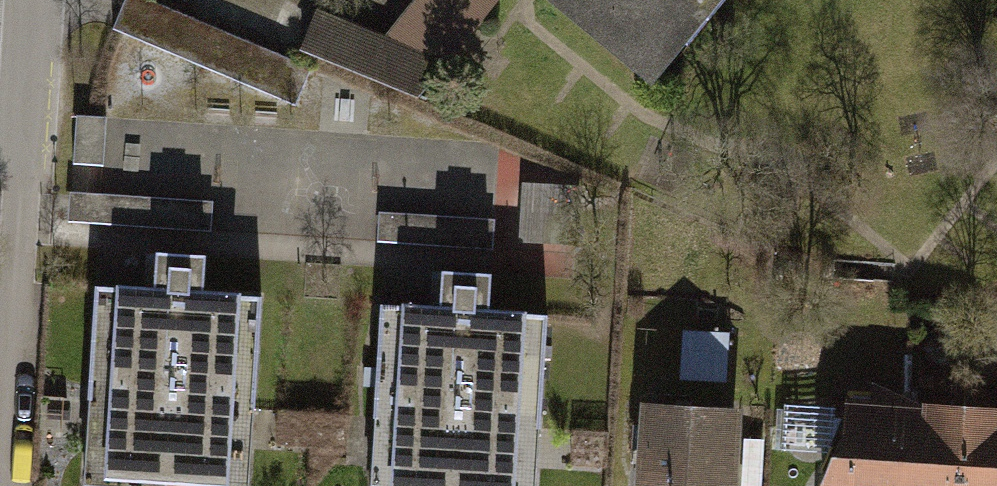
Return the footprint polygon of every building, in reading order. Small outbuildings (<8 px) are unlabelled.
[(314,78),(433,79),(433,64),(492,64),(492,0),(401,0),(401,33),(314,33),(314,78)] [(662,72),(722,0),(575,0),(662,72)] [(306,98),(318,54),(126,5),(115,48),(306,98)] [(524,241),(580,245),(584,187),(529,183),(524,241)] [(416,221),(417,246),(498,243),(497,218),(416,221)] [(261,293),(99,284),(88,471),(250,480),(261,293)] [(385,303),(374,485),(537,485),(547,312),(385,303)] [(732,381),(733,331),(687,330),(685,379),(732,381)] [(923,397),(843,391),(836,485),(916,485),(923,397)] [(652,395),(646,485),(736,485),(742,401),(652,395)] [(923,397),(916,485),(996,485),(996,403),(923,397)]
